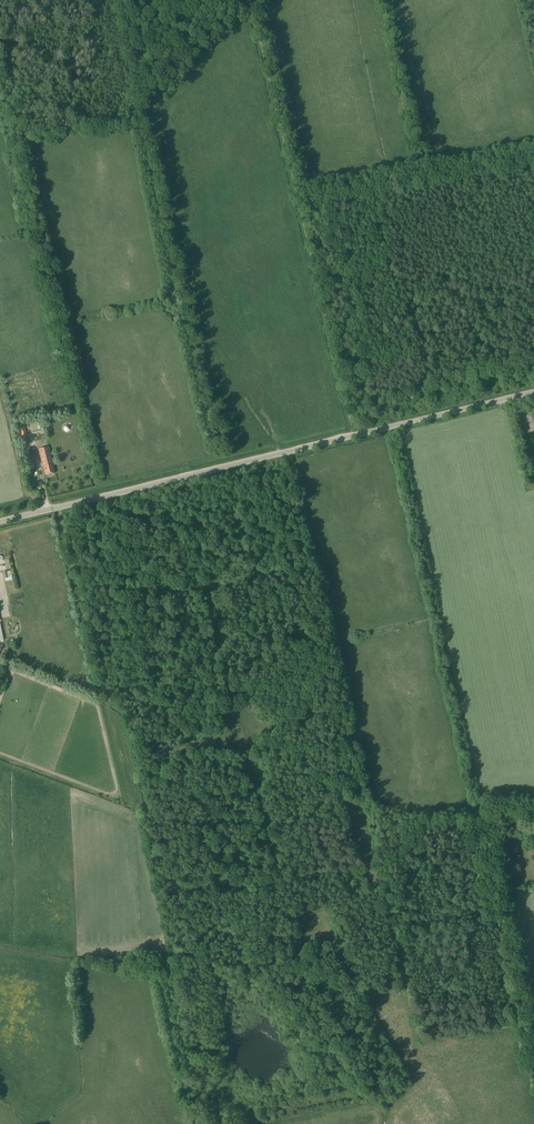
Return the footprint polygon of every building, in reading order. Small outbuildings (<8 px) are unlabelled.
[(23,425),(15,427),(19,444),(28,442),(23,425)] [(48,447),(38,449),(43,467),(43,466),(46,476),(54,474),(52,465),(52,464),(48,447)]
